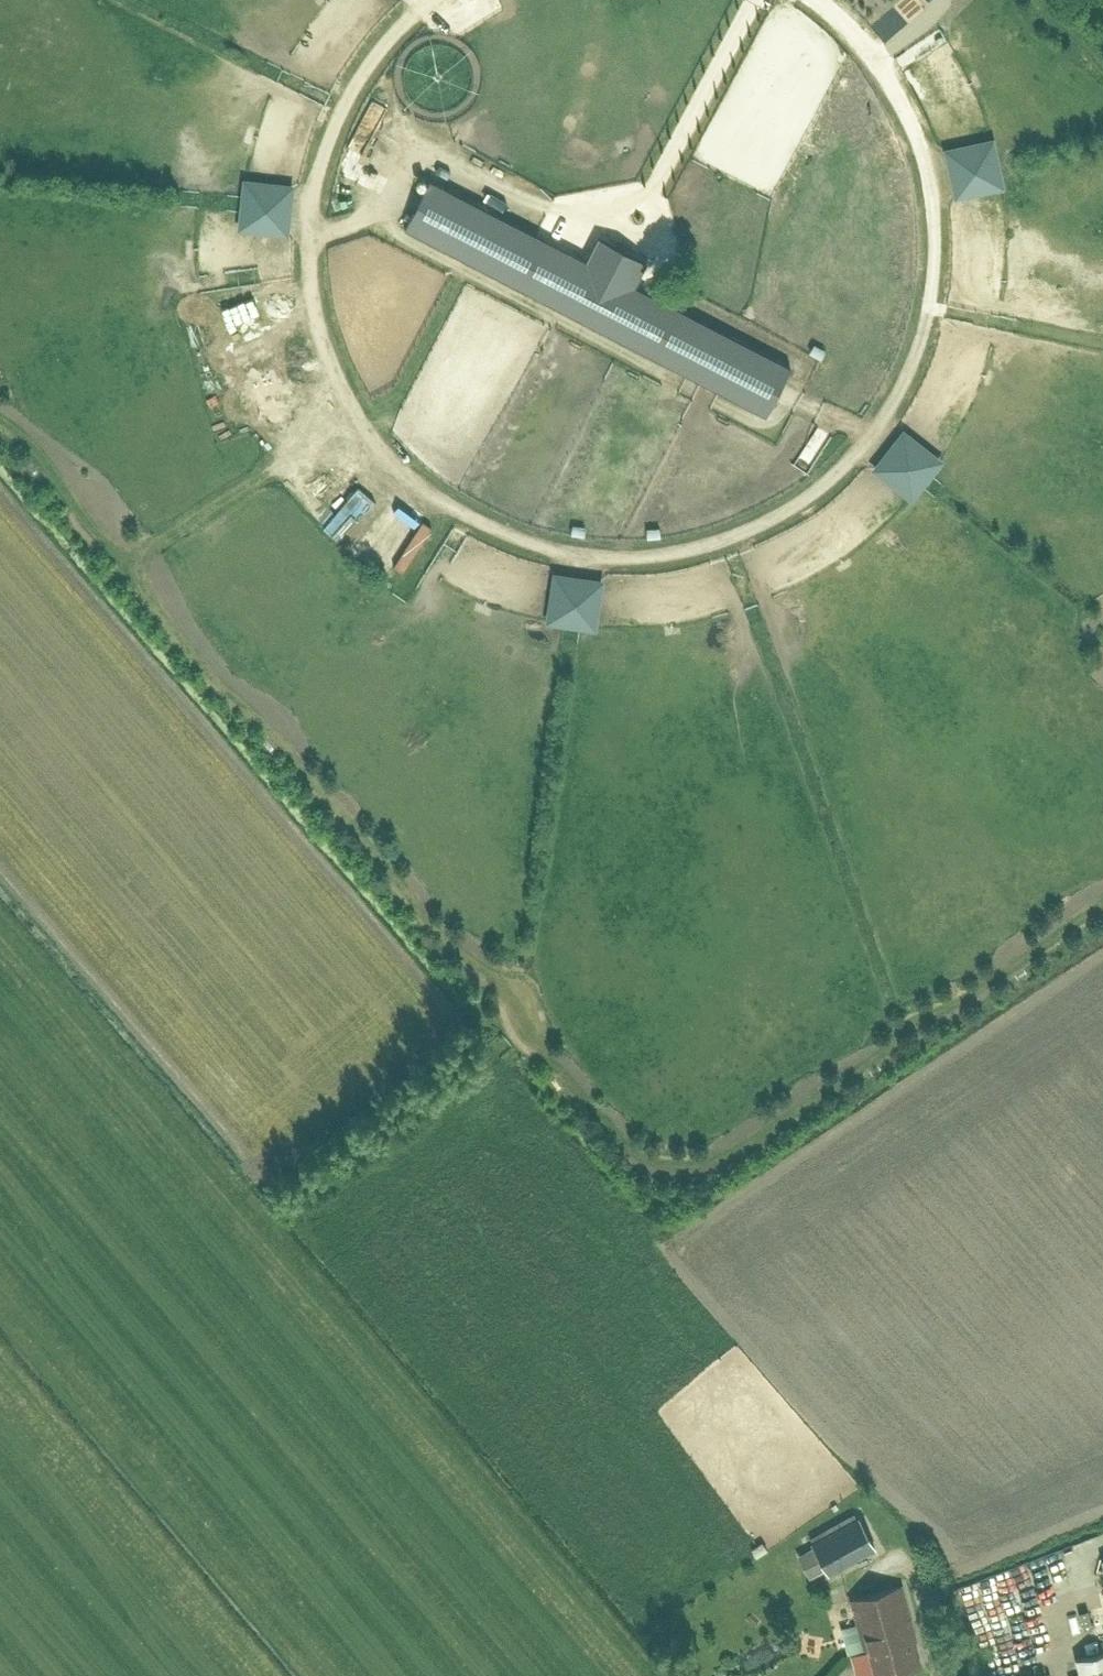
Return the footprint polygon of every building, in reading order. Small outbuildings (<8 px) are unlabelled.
[(946,145),(959,197),(1005,185),(992,134),(946,145)] [(242,178),(241,228),(292,229),(293,180),(242,178)] [(646,262),(597,236),(585,260),(429,179),(404,228),(765,415),(790,367),(634,286),(646,262)] [(895,427),(874,473),(917,492),(938,446),(895,427)] [(307,502),(326,489),(315,473),(296,486),(307,502)] [(321,522),(386,582),(406,561),(352,510),(368,492),(358,482),(321,522)] [(493,1100),(506,1114),(514,1106),(502,1092),(493,1100)] [(857,1517),(811,1543),(828,1574),(874,1548),(857,1517)] [(844,1641),(911,1622),(901,1585),(849,1599),(856,1622),(840,1627),(844,1641)] [(986,1627),(991,1653),(1040,1642),(1036,1626),(1027,1628),(1025,1619),(986,1627)] [(844,1641),(847,1655),(863,1651),(870,1675),(882,1675),(918,1666),(910,1640),(915,1639),(911,1622),(844,1641)] [(1074,1658),(1079,1675),(1102,1675),(1102,1651),(1074,1658)]
